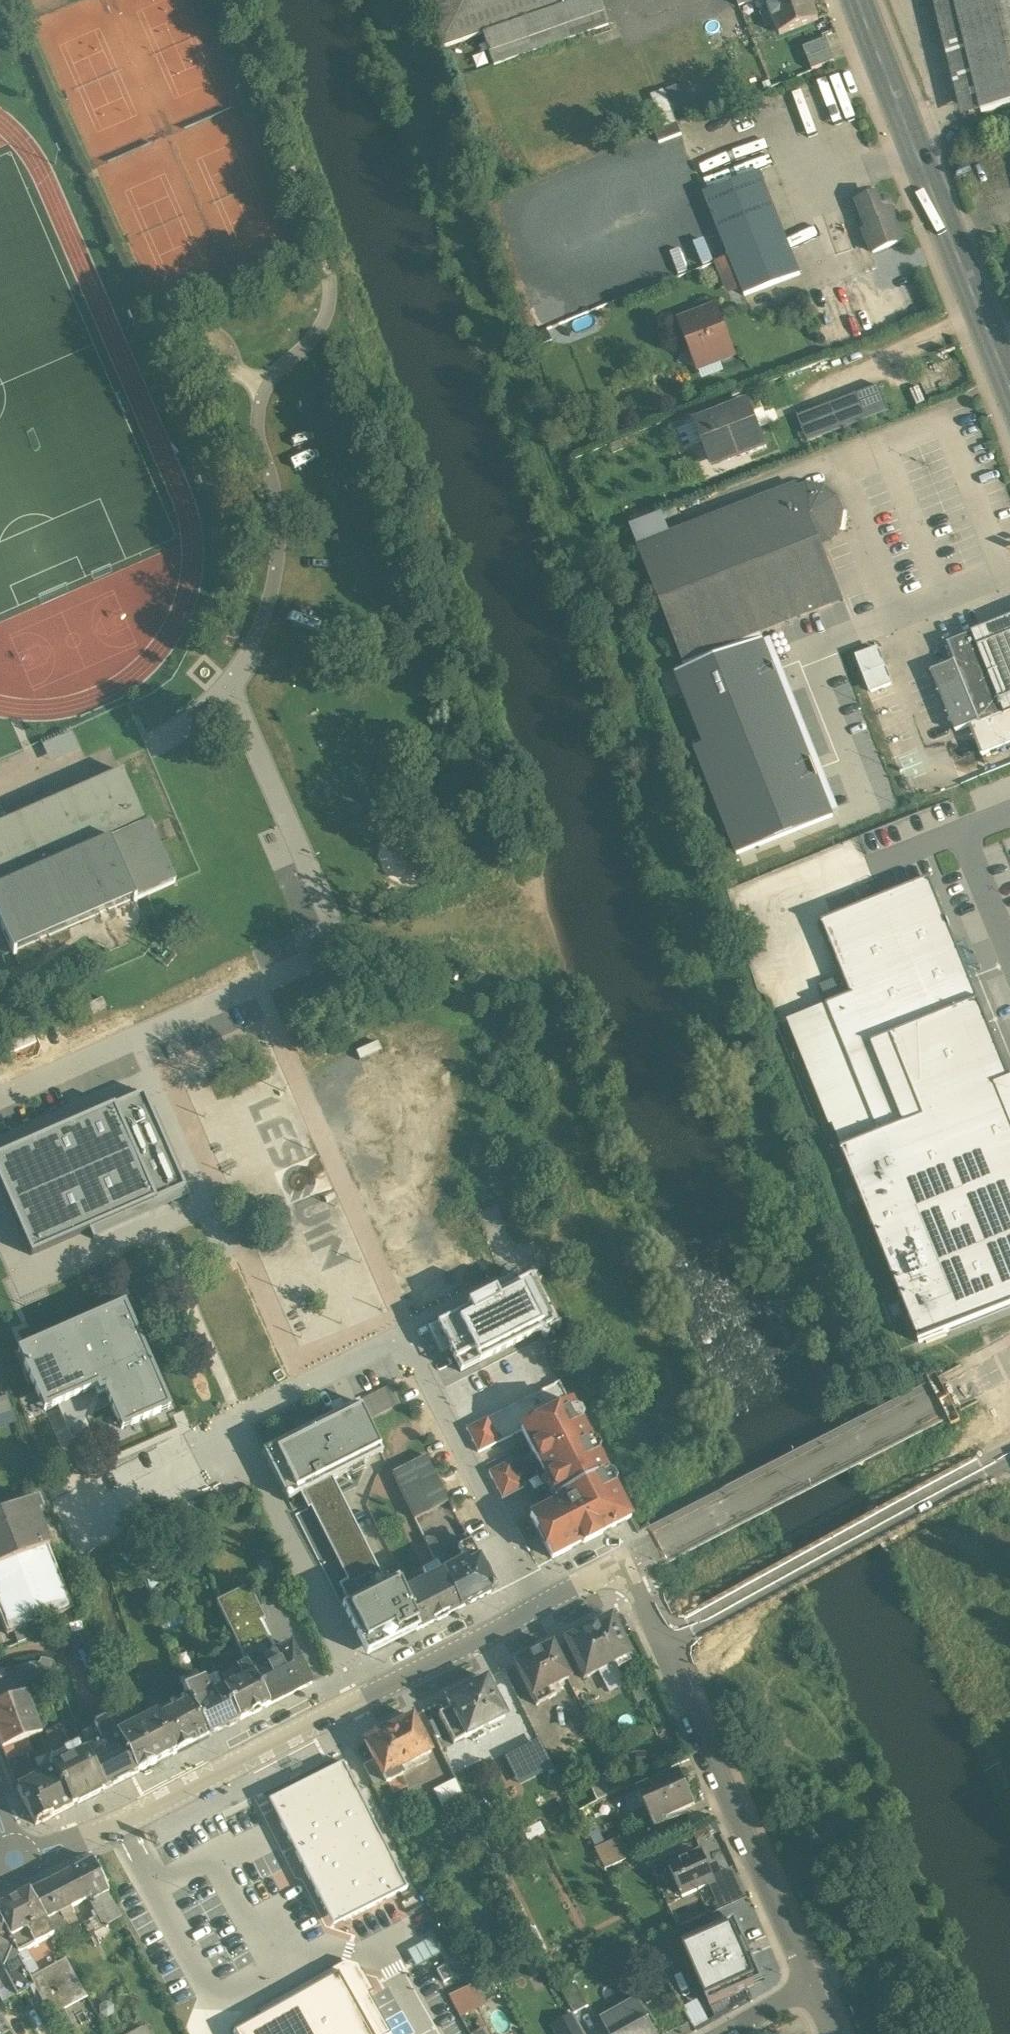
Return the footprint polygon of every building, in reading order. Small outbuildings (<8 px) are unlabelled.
[(440,50),(481,36),(519,23),(562,8),(559,0),(424,0),(440,50)] [(519,23),(526,42),(546,35),(550,47),(569,40),(565,28),(603,15),(598,0),(585,0),(562,8),(519,23)] [(780,35),(818,19),(810,0),(766,0),(780,35)] [(982,113),(955,0),(930,0),(959,119),(982,113)] [(982,113),(1009,106),(1009,0),(955,0),(982,113)] [(565,28),(569,40),(608,27),(603,15),(565,28)] [(526,42),(519,23),(481,36),(492,67),(550,47),(546,35),(526,42)] [(825,39),(803,48),(812,71),(834,62),(825,39)] [(677,125),(655,134),(659,145),(682,137),(677,125)] [(632,180),(602,191),(616,224),(649,210),(651,215),(664,210),(640,153),(624,160),(632,180)] [(760,174),(704,196),(722,242),(778,220),(760,174)] [(883,197),(877,200),(875,195),(857,203),(868,230),(865,232),(873,253),(903,241),(895,220),(893,221),(889,211),(890,210),(892,206),(890,200),(883,197)] [(778,220),(722,242),(729,259),(737,279),(744,298),(800,275),(778,220)] [(737,279),(729,259),(717,263),(725,284),(737,279)] [(708,319),(700,315),(697,323),(682,329),(690,348),(696,351),(701,365),(716,360),(722,362),(734,357),(725,335),(726,332),(724,326),(721,326),(717,315),(708,319)] [(878,385),(797,417),(808,444),(888,411),(878,385)] [(748,402),(693,424),(713,474),(768,452),(748,402)] [(808,490),(641,557),(681,658),(797,612),(800,619),(831,606),(808,549),(828,541),(837,529),(839,515),(834,501),(823,492),(808,490)] [(978,633),(1009,712),(1009,619),(978,632),(978,633)] [(978,633),(948,645),(955,663),(931,672),(956,732),(970,727),(982,757),(1009,746),(1009,712),(978,633)] [(737,854),(833,816),(764,642),(677,676),(705,746),(696,750),(737,854)] [(881,645),(857,652),(868,691),(892,684),(881,645)] [(0,825),(0,926),(12,953),(174,882),(149,825),(145,826),(121,772),(0,825)] [(932,880),(829,921),(859,998),(799,1022),(847,1147),(906,1125),(874,1041),(979,1001),(932,880)] [(874,1041),(906,1125),(847,1147),(922,1343),(1009,1309),(1009,1079),(1009,1080),(979,1001),(874,1041)] [(143,1093),(0,1155),(0,1185),(32,1256),(89,1231),(185,1189),(143,1093)] [(189,1198),(185,1189),(89,1231),(93,1240),(189,1198)] [(436,1326),(460,1373),(553,1327),(529,1279),(496,1296),(494,1292),(467,1306),(469,1310),(436,1326)] [(110,1312),(26,1348),(32,1361),(25,1364),(39,1397),(46,1394),(52,1407),(96,1388),(99,1393),(105,1391),(118,1422),(128,1418),(131,1425),(160,1413),(157,1405),(165,1401),(149,1362),(141,1365),(133,1346),(140,1343),(127,1313),(112,1319),(110,1312)] [(558,1383),(487,1419),(499,1443),(478,1454),(484,1466),(527,1444),(520,1430),(570,1405),(558,1383)] [(362,1400),(371,1419),(399,1404),(390,1386),(362,1400)] [(0,1398),(0,1415),(11,1411),(7,1396),(0,1398)] [(333,1479),(382,1453),(358,1404),(262,1449),(287,1501),(300,1495),(333,1479)] [(558,1503),(529,1518),(551,1560),(582,1545),(583,1547),(601,1538),(600,1535),(630,1520),(613,1487),(615,1481),(612,1476),(606,1474),(596,1456),(598,1449),(596,1444),(589,1442),(580,1424),(582,1418),(579,1412),(573,1410),(570,1405),(520,1430),(527,1444),(558,1503)] [(487,1419),(466,1429),(478,1454),(499,1443),(487,1419)] [(426,1457),(392,1474),(414,1519),(449,1502),(426,1457)] [(509,1462),(488,1473),(502,1500),(523,1489),(509,1462)] [(338,1586),(348,1605),(386,1586),(333,1479),(300,1495),(305,1505),(312,1501),(350,1580),(338,1586)] [(0,1515),(0,1619),(6,1635),(72,1610),(35,1515),(41,1513),(36,1501),(0,1515)] [(452,1568),(438,1539),(424,1540),(435,1564),(441,1574),(452,1568)] [(452,1568),(441,1574),(459,1610),(491,1594),(493,1587),(470,1542),(458,1549),(464,1563),(452,1568)] [(441,1574),(435,1564),(423,1571),(428,1580),(402,1593),(420,1631),(459,1610),(441,1574)] [(397,1581),(386,1586),(348,1605),(342,1608),(365,1655),(415,1631),(416,1633),(420,1631),(402,1593),(397,1581)] [(247,1666),(268,1655),(253,1625),(264,1620),(248,1587),(216,1602),(247,1666)] [(593,1625),(594,1627),(579,1635),(578,1633),(578,1634),(577,1633),(566,1638),(566,1639),(566,1640),(566,1641),(564,1643),(583,1680),(613,1664),(616,1671),(629,1665),(626,1658),(628,1656),(609,1619),(607,1621),(606,1619),(605,1619),(605,1618),(594,1624),(594,1625),(593,1625)] [(84,1631),(65,1638),(70,1652),(89,1644),(84,1631)] [(268,1655),(247,1666),(267,1707),(311,1685),(290,1644),(268,1655)] [(567,1680),(550,1647),(515,1665),(532,1698),(536,1706),(551,1699),(550,1698),(555,1696),(551,1688),(567,1680)] [(247,1666),(241,1653),(230,1658),(236,1671),(247,1666)] [(33,1663),(22,1666),(15,1668),(24,1694),(26,1693),(60,1680),(53,1662),(47,1659),(40,1659),(39,1664),(37,1663),(33,1663)] [(241,1680),(229,1686),(225,1680),(220,1682),(223,1689),(239,1722),(267,1707),(247,1666),(236,1671),(241,1680)] [(202,1680),(183,1689),(187,1698),(208,1738),(239,1722),(223,1689),(210,1695),(202,1680)] [(485,1680),(446,1700),(450,1708),(465,1738),(505,1718),(485,1680)] [(161,1701),(153,1685),(145,1689),(150,1707),(156,1704),(161,1701)] [(0,1703),(0,1745),(2,1750),(27,1740),(41,1735),(26,1693),(24,1694),(0,1703)] [(187,1698),(160,1712),(156,1704),(150,1707),(154,1715),(175,1754),(208,1738),(187,1698)] [(465,1738),(450,1708),(439,1714),(454,1744),(465,1738)] [(175,1754),(154,1715),(115,1735),(136,1774),(175,1754)] [(108,1718),(92,1726),(94,1730),(79,1736),(82,1744),(83,1743),(86,1752),(85,1753),(105,1790),(136,1774),(115,1735),(109,1722),(108,1718)] [(412,1718),(364,1743),(373,1760),(386,1785),(403,1776),(400,1769),(430,1753),(412,1718)] [(27,1740),(2,1750),(7,1762),(32,1752),(27,1740)] [(82,1744),(48,1761),(52,1771),(71,1807),(105,1790),(85,1753),(86,1752),(83,1743),(82,1744)] [(386,1785),(373,1760),(363,1766),(384,1808),(395,1802),(386,1785)] [(268,1802),(333,1927),(407,1889),(342,1764),(268,1802)] [(40,1771),(29,1777),(31,1782),(16,1789),(35,1826),(71,1807),(52,1771),(42,1776),(40,1771)] [(681,1773),(651,1786),(666,1819),(695,1806),(681,1773)] [(596,1803),(621,1790),(614,1776),(589,1789),(596,1803)] [(651,1826),(666,1819),(651,1786),(636,1792),(651,1826)] [(604,1869),(625,1859),(616,1839),(594,1849),(600,1861),(604,1869)] [(680,1864),(689,1860),(686,1855),(660,1866),(669,1887),(676,1884),(670,1870),(680,1865),(680,1864)] [(691,1861),(690,1860),(689,1860),(680,1864),(680,1865),(670,1870),(676,1884),(683,1899),(717,1884),(703,1855),(691,1861)] [(90,1862),(29,1894),(44,1922),(50,1919),(59,1933),(69,1928),(61,1913),(89,1899),(97,1911),(93,1913),(96,1919),(100,1917),(106,1928),(122,1919),(114,1905),(90,1862)] [(0,1909),(0,1924),(16,1954),(17,1955),(25,1951),(53,1937),(44,1922),(29,1894),(0,1909)] [(734,1919),(682,1943),(711,2005),(763,1981),(734,1919)] [(0,1924),(0,1948),(0,1947),(7,1958),(8,1958),(16,1954),(0,1924)] [(32,1959),(30,1960),(25,1951),(17,1955),(38,1994),(48,1989),(39,1973),(32,1959)] [(16,1954),(8,1958),(17,1974),(13,1977),(26,2000),(38,1994),(17,1955),(16,1954)] [(39,1973),(48,1989),(38,1994),(50,2016),(61,2033),(63,2033),(73,2028),(62,2010),(85,1997),(64,1959),(39,1973)] [(258,2015),(261,2021),(338,1977),(371,2033),(390,2033),(369,1997),(372,1995),(356,1968),(345,1966),(258,2015)] [(0,1978),(0,1991),(10,1985),(5,1975),(0,1978)] [(338,1977),(261,2021),(237,2033),(371,2033),(338,1977)] [(476,1981),(450,1992),(460,2015),(486,2004),(476,1981)] [(588,2006),(576,1984),(562,1991),(574,2014),(588,2006)] [(609,2012),(612,2018),(604,2023),(610,2033),(656,2033),(636,1997),(609,2012)] [(506,2004),(491,2010),(502,2033),(519,2033),(506,2004)] [(554,2027),(558,2033),(583,2033),(573,2016),(554,2027)]
